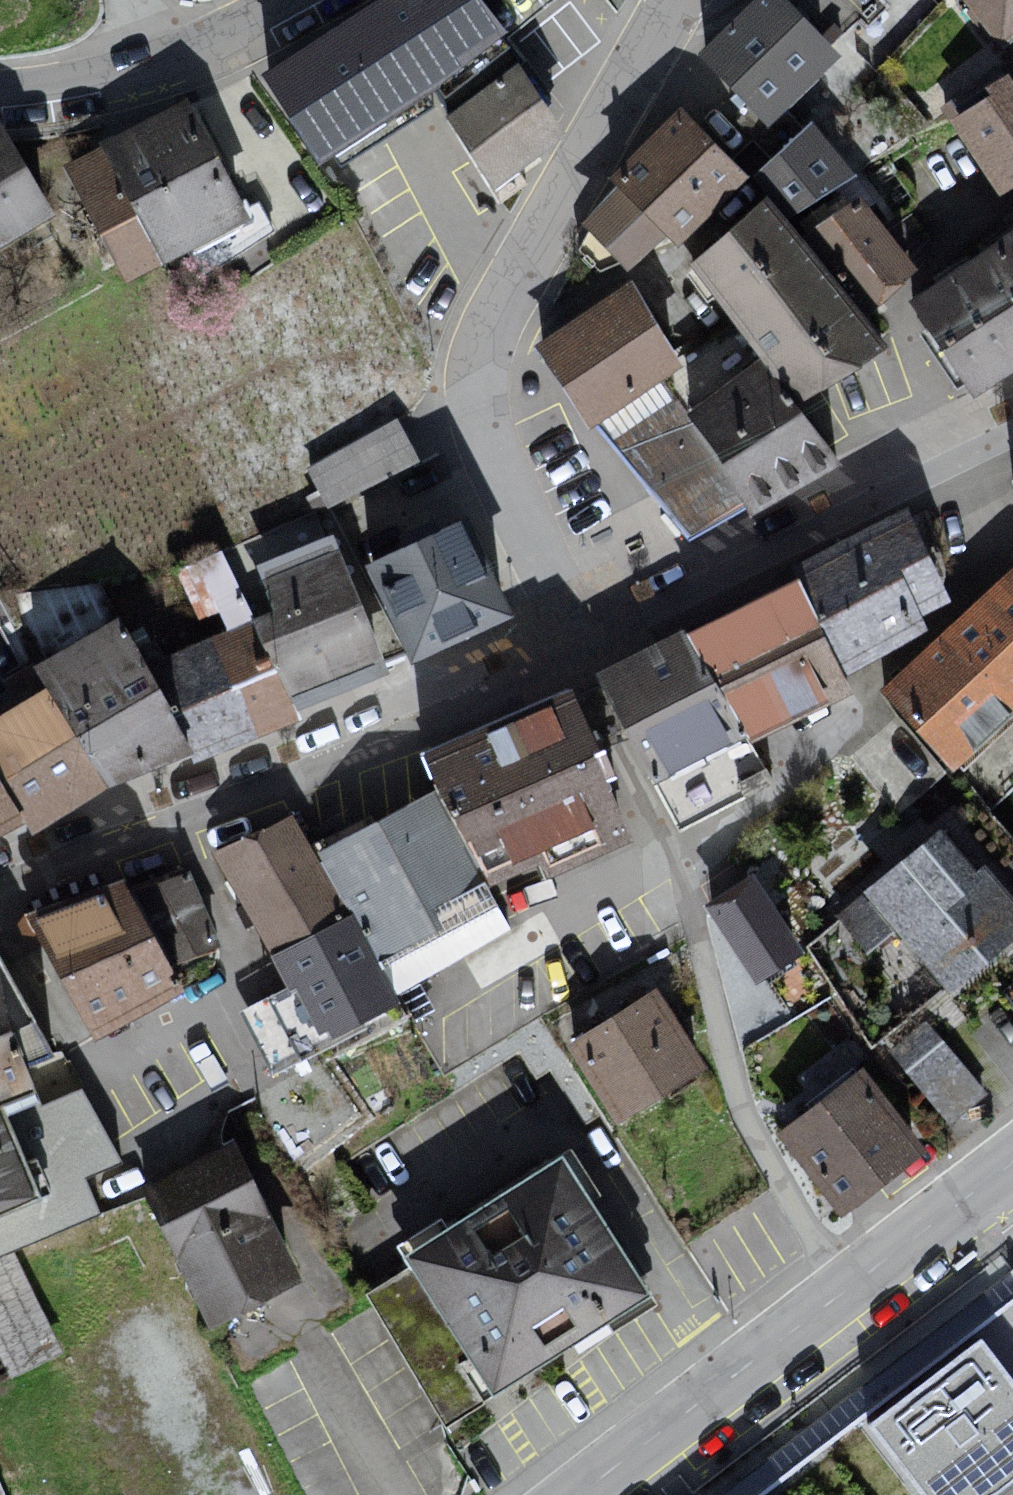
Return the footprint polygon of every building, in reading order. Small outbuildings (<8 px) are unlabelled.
[(269,78),(320,157),(502,41),(476,0),(391,0),(269,78)] [(706,52),(768,115),(833,53),(781,0),(759,0),(706,52)] [(1003,50),(1012,43),(1012,0),(964,0),(1003,50)] [(516,74),(454,116),(495,177),(557,135),(516,74)] [(957,130),(1010,209),(1012,207),(1012,92),(957,130)] [(205,111),(77,174),(136,293),(264,230),(205,111)] [(690,113),(593,227),(641,278),(683,236),(694,247),(762,186),(690,113)] [(878,209),(824,125),(762,186),(780,207),(814,246),(878,209)] [(45,211),(0,135),(0,238),(45,211)] [(780,207),(707,273),(764,361),(776,374),(882,326),(870,312),(814,246),(780,207)] [(878,209),(814,246),(870,312),(931,278),(878,209)] [(921,305),(985,406),(1012,390),(1012,243),(921,305)] [(637,288),(541,351),(603,432),(668,391),(694,374),(637,288)] [(764,361),(692,413),(751,503),(826,455),(776,374),(764,361)] [(668,391),(603,432),(691,533),(751,503),(692,413),(668,391)] [(308,453),(329,498),(425,453),(404,409),(308,453)] [(809,569),(814,580),(858,679),(941,633),(934,619),(966,606),(921,512),(809,569)] [(465,520),(371,563),(414,657),(508,614),(465,520)] [(264,627),(305,721),(402,679),(343,544),(246,586),(264,627)] [(890,695),(965,774),(1012,728),(1012,579),(890,695)] [(814,580),(701,639),(765,743),(865,696),(858,679),(814,580)] [(264,627),(159,669),(207,757),(305,721),(264,627)] [(137,629),(47,678),(56,692),(119,793),(207,757),(159,669),(137,629)] [(697,632),(608,674),(665,791),(765,743),(701,639),(697,632)] [(582,691),(438,758),(506,880),(648,836),(582,691)] [(0,727),(0,772),(38,830),(119,793),(56,692),(0,727)] [(38,830),(0,772),(0,847),(38,830)] [(443,800),(335,855),(389,959),(496,903),(443,800)] [(298,816),(224,854),(280,959),(354,920),(298,816)] [(841,922),(930,1018),(1012,948),(1012,903),(954,833),(841,922)] [(141,876),(44,924),(104,1042),(200,994),(141,876)] [(757,878),(712,908),(762,999),(809,962),(757,878)] [(413,1009),(354,920),(280,959),(254,1006),(289,1064),(413,1009)] [(0,968),(0,1107),(13,1101),(63,1079),(10,964),(0,968)] [(664,993),(568,1057),(620,1135),(716,1071),(664,993)] [(912,1055),(946,1110),(984,1087),(950,1032),(912,1055)] [(873,1075),(789,1138),(856,1226),(940,1163),(873,1075)] [(56,1203),(13,1101),(0,1107),(0,1227),(56,1203)] [(238,1145),(151,1192),(228,1335),(314,1288),(238,1145)] [(574,1154),(402,1254),(414,1275),(369,1301),(448,1434),(665,1306),(574,1154)] [(755,1494),(1000,1494),(1012,1485),(1012,1298),(755,1494)]
